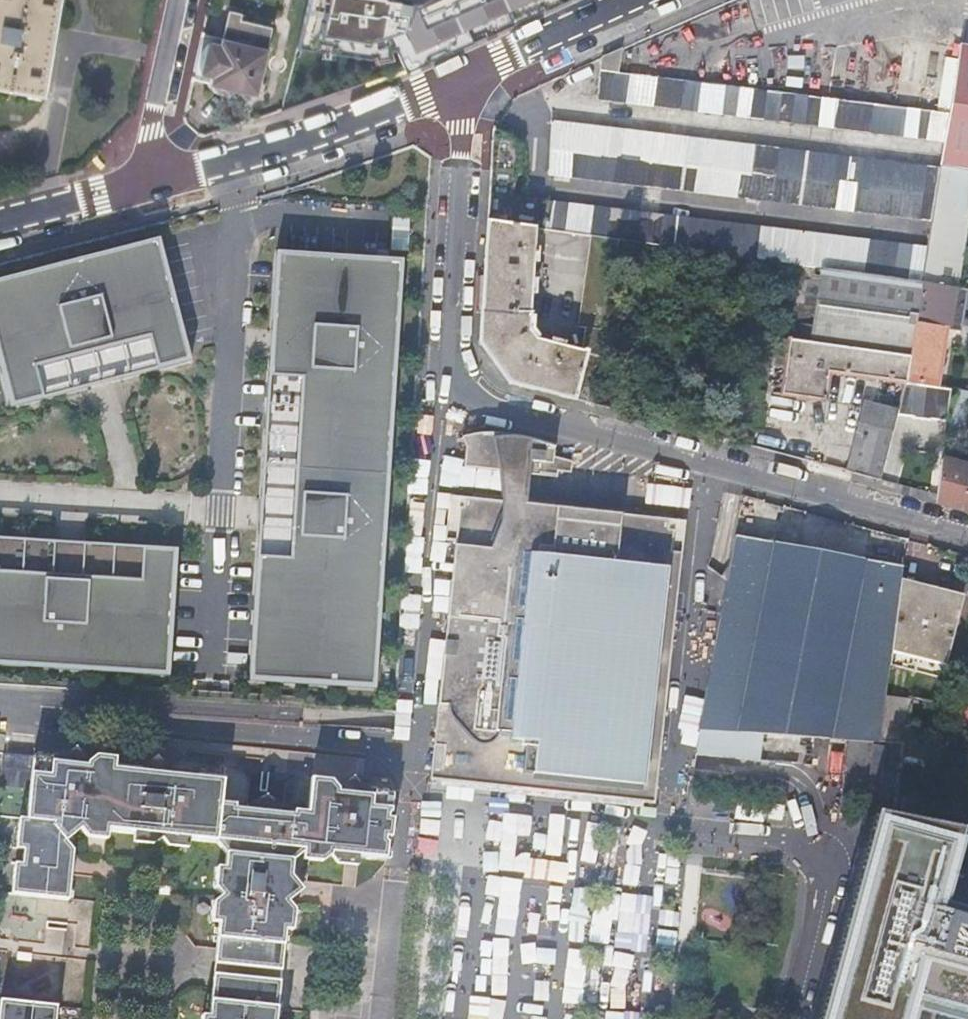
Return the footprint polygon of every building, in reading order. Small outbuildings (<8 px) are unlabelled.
[(56,0),(0,0),(0,84),(41,91),(56,0)] [(297,45),(366,65),(384,79),(568,2),(568,0),(305,0),(297,45)] [(197,57),(193,78),(251,92),(252,86),(254,79),(261,81),(269,49),(267,49),(272,27),(240,19),(241,13),(230,11),(223,39),(202,33),(197,57)] [(959,42),(958,43),(947,113),(943,140),(940,159),(939,166),(967,170),(967,43),(959,42)] [(599,71),(618,73),(621,49),(600,58),(599,71)] [(943,140),(947,113),(618,73),(599,71),(597,84),(595,98),(943,140)] [(931,219),(938,170),(549,124),(548,174),(931,219)] [(618,240),(794,264),(822,268),(921,282),(922,276),(926,249),(511,198),(513,173),(519,174),(518,146),(491,128),(486,222),(532,229),(533,229),(588,236),(618,240)] [(921,282),(956,287),(967,219),(967,170),(939,166),(938,170),(931,219),(926,249),(922,276),(921,282)] [(527,330),(532,229),(486,222),(483,273),(480,324),(490,325),(527,330)] [(603,341),(618,240),(588,236),(575,328),(581,329),(581,338),(588,339),(603,341)] [(0,280),(0,370),(10,408),(87,388),(114,381),(191,362),(159,239),(0,280)] [(402,260),(276,252),(269,359),(267,387),(260,499),(258,527),(248,681),(375,689),(402,260)] [(822,268),(794,264),(792,275),(821,280),(822,268)] [(822,268),(821,280),(817,302),(815,315),(811,344),(789,340),(788,343),(785,369),(783,382),(781,396),(824,402),(829,372),(904,384),(921,282),(822,268)] [(956,287),(921,282),(904,384),(936,388),(945,329),(961,331),(967,289),(965,289),(956,287)] [(815,315),(817,302),(794,298),(792,312),(815,315)] [(490,325),(480,324),(479,341),(484,349),(490,325)] [(588,339),(581,338),(580,353),(534,340),(527,332),(527,330),(490,325),(484,349),(497,366),(509,383),(577,401),(588,339)] [(601,363),(603,341),(588,339),(577,401),(589,404),(595,383),(601,363)] [(774,367),(785,369),(788,343),(778,341),(774,367)] [(936,388),(904,384),(896,415),(914,417),(913,419),(922,420),(931,422),(932,420),(947,422),(951,390),(936,388)] [(761,411),(764,393),(756,392),(753,410),(761,411)] [(869,424),(857,475),(880,481),(893,430),(869,424)] [(462,468),(497,472),(528,475),(539,477),(539,474),(556,476),(557,472),(569,473),(571,462),(552,460),(551,449),(545,447),(539,445),(534,443),(528,441),(523,439),(518,437),(512,436),(508,435),(503,434),(497,434),(492,433),(485,433),(479,433),(473,433),(466,434),(461,436),(457,440),(464,450),(462,468)] [(937,496),(935,503),(954,508),(967,512),(967,466),(942,459),(937,496)] [(497,472),(498,498),(526,501),(528,475),(497,472)] [(600,801),(627,803),(643,805),(656,806),(663,728),(683,523),(672,521),(525,506),(498,503),(471,500),(448,497),(444,541),(455,542),(438,706),(448,707),(447,715),(446,728),(436,727),(430,784),(440,785),(558,797),(600,801)] [(525,506),(672,521),(672,516),(526,501),(525,506)] [(0,538),(0,665),(169,676),(177,549),(82,543),(55,542),(0,538)] [(698,731),(716,732),(789,736),(878,742),(889,664),(900,579),(902,564),(816,555),(732,546),(698,731)] [(931,587),(900,579),(889,664),(940,678),(961,595),(931,587)] [(446,728),(447,715),(448,707),(438,706),(437,714),(436,727),(446,728)] [(884,746),(872,745),(868,774),(881,775),(884,746)] [(42,757),(37,756),(33,756),(26,818),(19,817),(16,848),(23,849),(21,863),(14,862),(11,893),(18,894),(69,899),(69,897),(70,891),(72,864),(74,850),(66,842),(81,828),(88,836),(108,839),(109,831),(134,834),(133,841),(153,843),(162,837),(169,845),(189,847),(190,840),(217,843),(226,854),(224,867),(217,866),(215,886),(222,895),(214,901),(212,921),(219,922),(218,928),(218,933),(218,936),(217,942),(216,949),(215,963),(281,970),(283,956),(283,949),(284,944),(284,941),(285,935),(286,929),(293,930),(295,909),(289,901),(303,890),(291,874),(293,860),(303,852),(302,859),(322,862),(331,855),(338,863),(346,864),(358,865),(358,862),(358,858),(386,861),(386,858),(386,853),(388,837),(391,837),(393,818),(390,818),(393,794),(388,793),(383,793),(377,792),(372,792),(366,791),(353,776),(339,788),(332,780),(311,778),(308,811),(295,809),(294,814),(283,812),(283,809),(266,794),(246,805),(246,808),(235,807),(236,803),(221,802),(224,776),(220,776),(215,775),(205,774),(199,774),(197,773),(197,766),(177,763),(169,770),(157,755),(142,767),(139,767),(133,766),(124,765),(118,764),(115,764),(116,757),(96,755),(87,761),(76,746),(60,759),(58,758),(53,758),(42,757)] [(558,802),(558,797),(440,785),(440,790),(558,802)] [(599,806),(600,801),(558,797),(558,802),(599,806)] [(940,912),(942,903),(944,898),(946,899),(950,884),(962,838),(959,837),(961,829),(894,814),(875,810),(818,1018),(913,1018),(915,1008),(956,1018),(967,1018),(967,920),(940,912)] [(160,885),(159,893),(171,895),(172,886),(160,885)] [(942,903),(940,912),(967,920),(967,911),(942,903)] [(18,952),(17,959),(31,961),(31,953),(18,952)] [(277,1016),(277,1010),(278,1007),(278,1002),(279,994),(280,981),(214,974),(212,988),(211,994),(211,1000),(210,1003),(210,1008),(209,1015),(202,1014),(202,1018),(276,1018),(277,1016)] [(56,1014),(57,1008),(57,1005),(7,1000),(0,999),(0,1018),(56,1018),(56,1014)]
